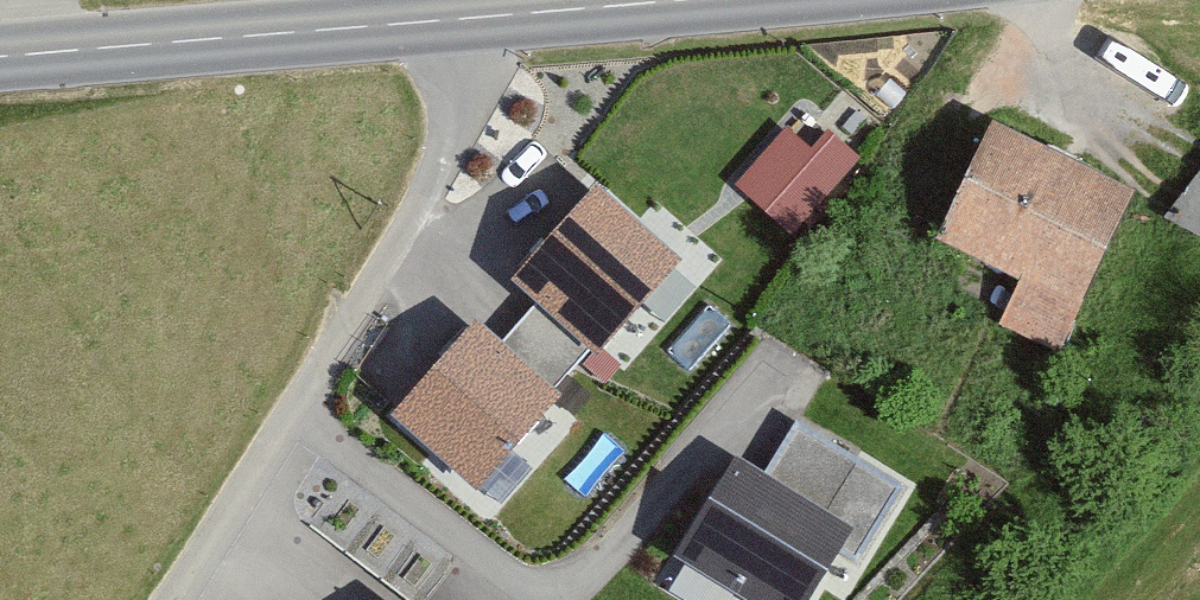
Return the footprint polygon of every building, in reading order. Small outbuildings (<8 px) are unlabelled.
[(855,160),(796,107),(736,172),(796,226),(855,160)] [(1138,199),(993,125),(938,232),(1019,273),(994,322),(1057,354),(1138,199)] [(1173,208),(1199,223),(1199,161),(1173,208)] [(683,272),(597,196),(511,291),(534,312),(587,358),(597,367),(683,272)] [(587,358),(534,312),(501,350),(553,396),(587,358)] [(553,396),(501,350),(477,329),(391,425),(477,502),(563,406),(553,396)] [(735,469),(678,565),(737,599),(813,599),(840,554),(865,568),(912,488),(798,422),(761,484),(735,469)]
